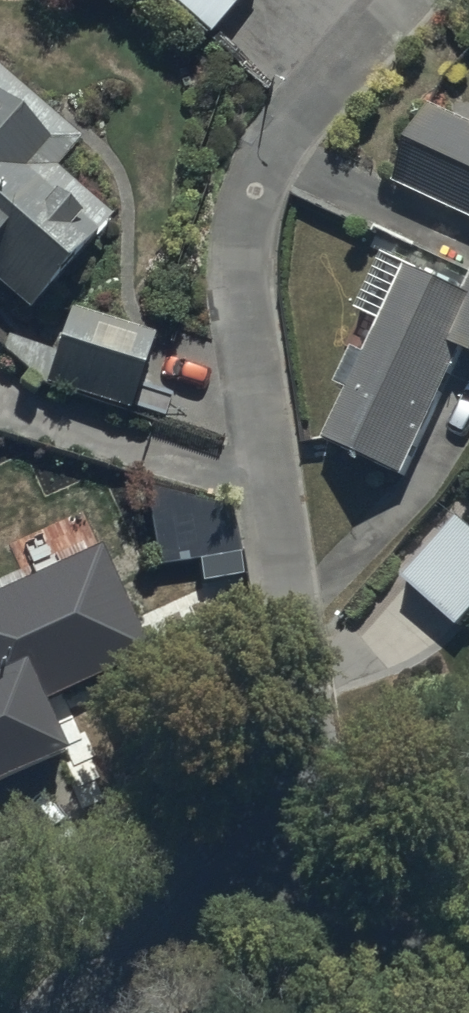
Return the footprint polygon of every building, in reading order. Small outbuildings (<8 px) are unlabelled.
[(210,28),(235,0),(179,0),(210,28)] [(30,308),(113,213),(56,164),(82,133),(0,63),(0,282),(30,308)] [(428,99),(391,175),(468,212),(468,119),(428,99)] [(460,346),(468,351),(468,269),(462,283),(405,256),(361,349),(351,345),(335,377),(347,383),(324,431),(401,468),(460,346)] [(70,304),(46,379),(133,406),(156,331),(70,304)] [(232,507),(148,488),(160,566),(199,560),(240,553),(232,507)] [(454,511),(400,573),(457,623),(468,609),(468,524),(454,511)] [(0,592),(0,780),(71,749),(47,694),(147,651),(102,548),(0,592)] [(240,553),(199,560),(202,580),(243,574),(240,553)]
